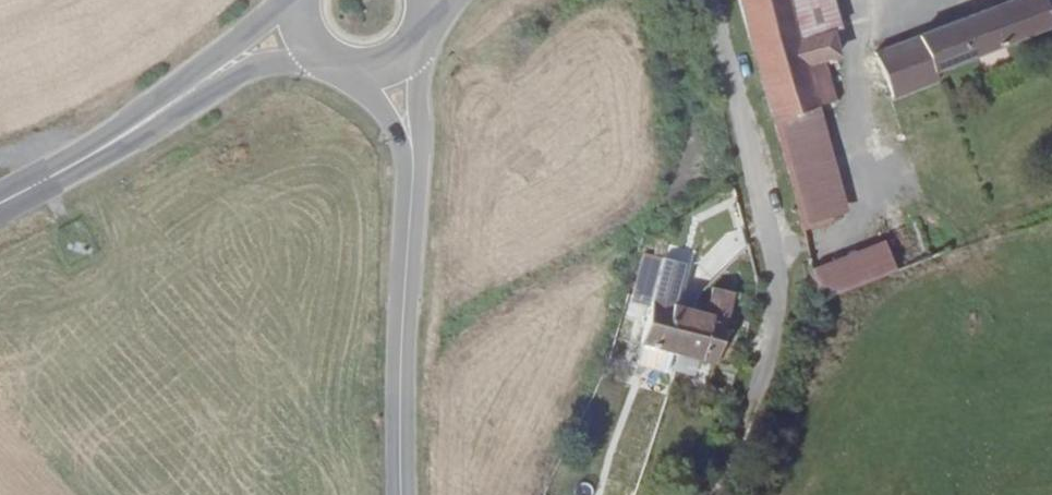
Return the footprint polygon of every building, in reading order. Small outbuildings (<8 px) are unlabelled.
[(760,79),(822,61),(837,56),(830,31),(797,41),(785,0),(737,0),(760,79)] [(839,29),(831,0),(785,0),(797,41),(830,31),(839,29)] [(874,53),(893,98),(939,80),(935,72),(1051,26),(1051,25),(1042,0),(1012,0),(874,53)] [(1051,25),(1051,0),(1042,0),(1051,25)] [(760,79),(773,122),(816,108),(836,101),(822,61),(760,79)] [(793,193),(802,231),(834,221),(833,213),(845,210),(816,108),(773,122),(793,193)] [(815,302),(893,272),(883,244),(809,272),(815,302)] [(672,352),(678,353),(689,310),(674,306),(679,285),(684,264),(644,253),(634,296),(652,302),(641,344),(643,345),(672,352)] [(701,291),(679,285),(674,306),(689,310),(693,311),(695,302),(697,298),(701,291)] [(689,310),(678,353),(716,364),(734,293),(712,288),(708,306),(695,302),(693,311),(689,310)] [(672,352),(643,345),(638,363),(667,371),(672,352)] [(696,480),(681,475),(677,487),(691,491),(696,480)]
